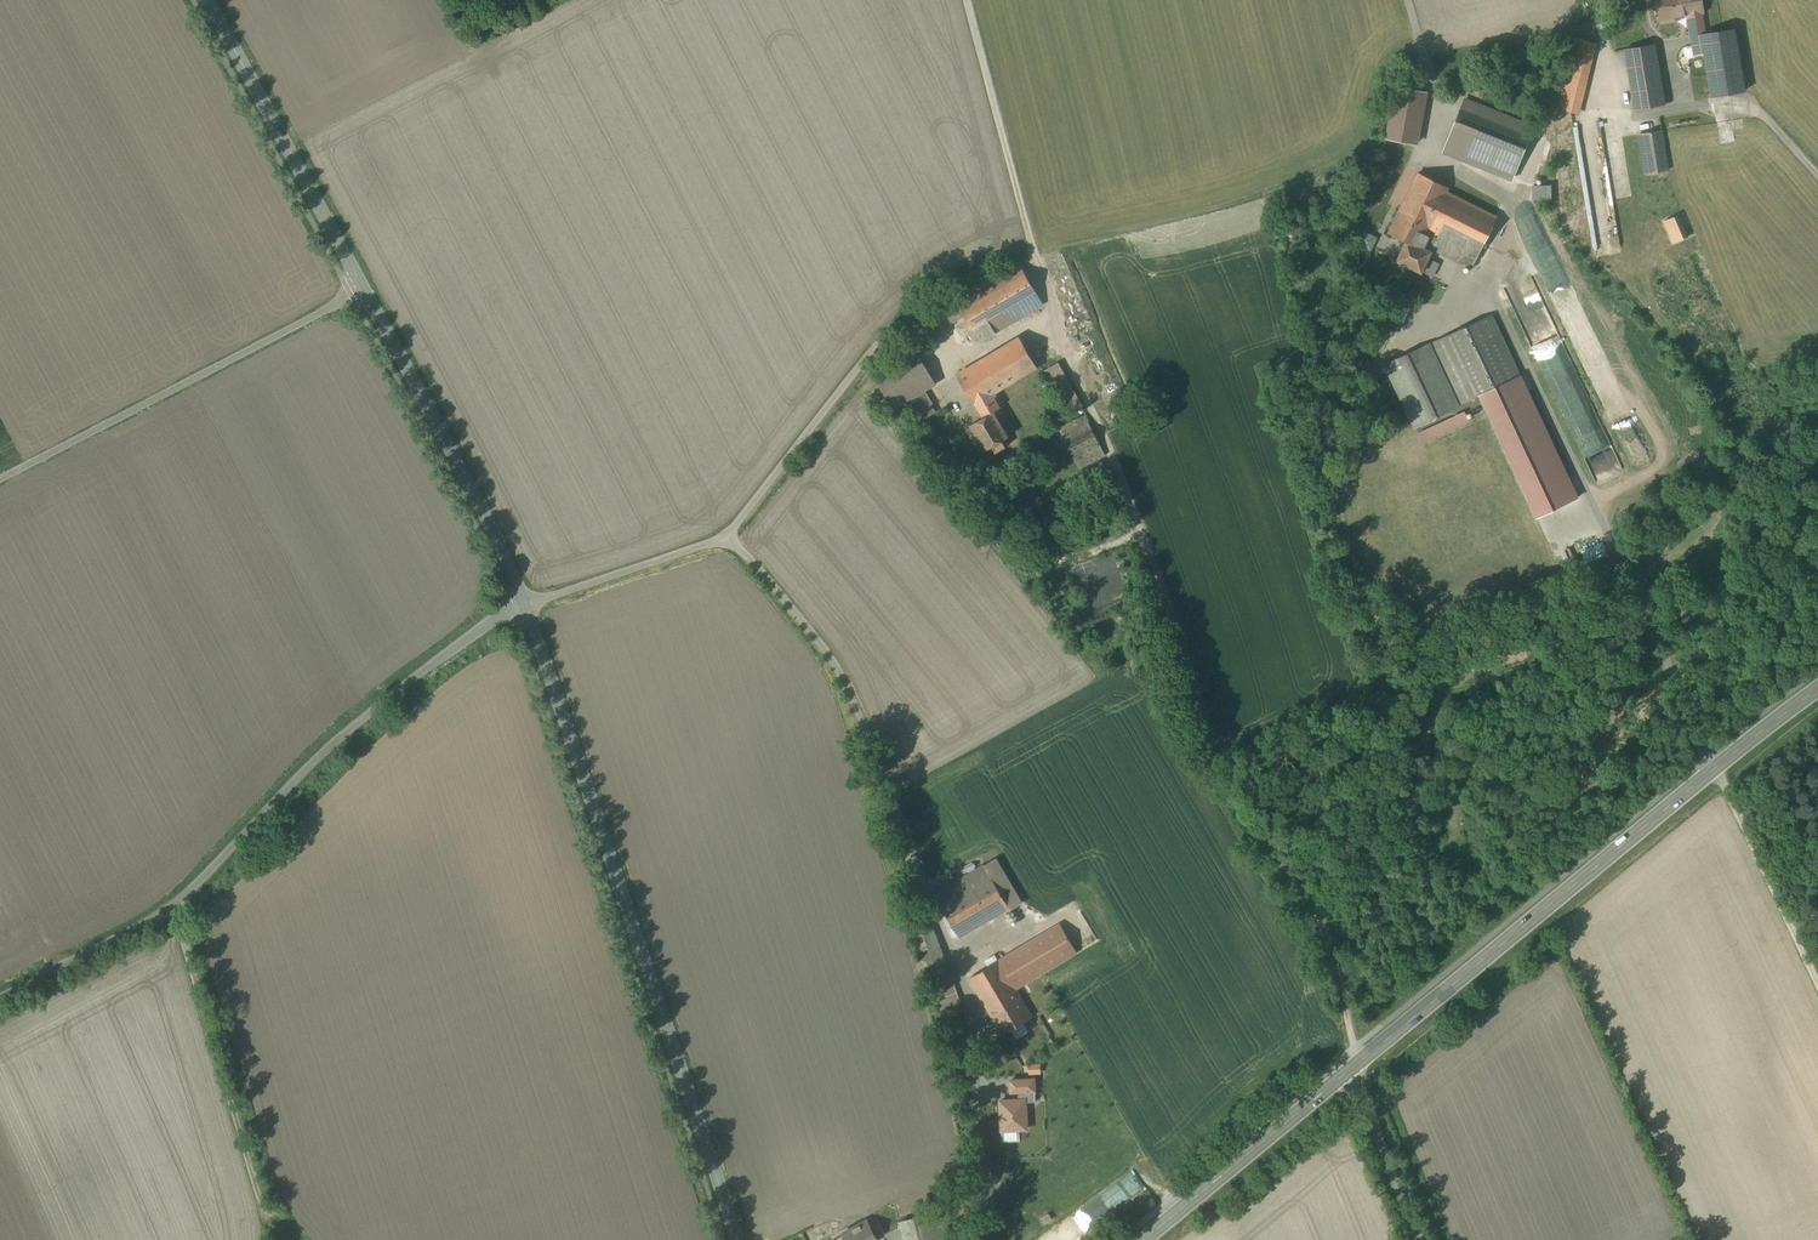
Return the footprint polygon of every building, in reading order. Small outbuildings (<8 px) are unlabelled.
[(1687,15),(1694,54),(1704,53),(1701,35),(1705,34),(1701,12),(1703,12),(1701,0),(1657,0),(1660,19),(1687,15)] [(1701,35),(1704,53),(1712,97),(1745,91),(1734,29),(1721,31),(1705,34),(1701,35)] [(1589,42),(1577,38),(1559,109),(1571,112),(1589,42)] [(1633,111),(1664,106),(1655,45),(1624,50),(1633,111)] [(1426,93),(1397,88),(1387,138),(1416,144),(1426,93)] [(1532,126),(1466,99),(1445,156),(1511,182),(1532,126)] [(1661,131),(1640,135),(1646,173),(1667,170),(1661,131)] [(1448,235),(1481,250),(1497,217),(1448,192),(1449,188),(1419,173),(1400,210),(1448,235)] [(1546,200),(1546,185),(1534,186),(1534,200),(1546,200)] [(1448,235),(1400,210),(1389,233),(1406,241),(1398,261),(1422,272),(1433,249),(1439,238),(1445,241),(1448,235)] [(1688,237),(1679,216),(1663,223),(1672,244),(1688,237)] [(1376,238),(1365,233),(1359,244),(1371,250),(1376,238)] [(1481,250),(1448,235),(1445,241),(1439,238),(1433,249),(1472,268),(1481,250)] [(1042,307),(1016,265),(955,303),(980,345),(1042,307)] [(1492,315),(1431,343),(1460,405),(1521,376),(1492,315)] [(1034,369),(1017,341),(958,375),(984,417),(994,412),(1001,408),(992,394),(1034,369)] [(1416,426),(1456,407),(1427,345),(1386,364),(1416,426)] [(936,390),(914,354),(871,381),(890,411),(903,403),(915,422),(934,410),(925,396),(936,390)] [(1577,498),(1521,376),(1479,396),(1483,404),(1537,517),(1577,498)] [(984,417),(971,426),(985,450),(1010,437),(994,412),(984,417)] [(1419,434),(1423,441),(1468,419),(1465,412),(1419,434)] [(1101,444),(1089,427),(1064,438),(1075,457),(1101,444)] [(1021,444),(998,455),(1009,478),(1033,468),(1021,444)] [(1022,902),(996,858),(985,865),(934,894),(959,937),(1009,908),(1010,909),(1022,902)] [(1013,984),(1015,988),(1077,952),(1060,925),(999,961),(989,967),(970,978),(984,1001),(1013,984)] [(985,961),(989,967),(999,961),(995,955),(985,961)] [(1013,984),(984,1001),(1003,1033),(1032,1016),(1015,988),(1013,984)] [(961,1002),(955,985),(944,990),(947,998),(939,1001),(942,1009),(961,1002)] [(1036,1077),(1008,1078),(1010,1093),(1036,1092),(1036,1077)] [(1028,1097),(998,1098),(1000,1132),(1029,1130),(1028,1097)] [(901,1224),(906,1239),(951,1239),(943,1213),(901,1224)] [(868,1220),(842,1234),(845,1239),(874,1239),(877,1238),(868,1220)]
